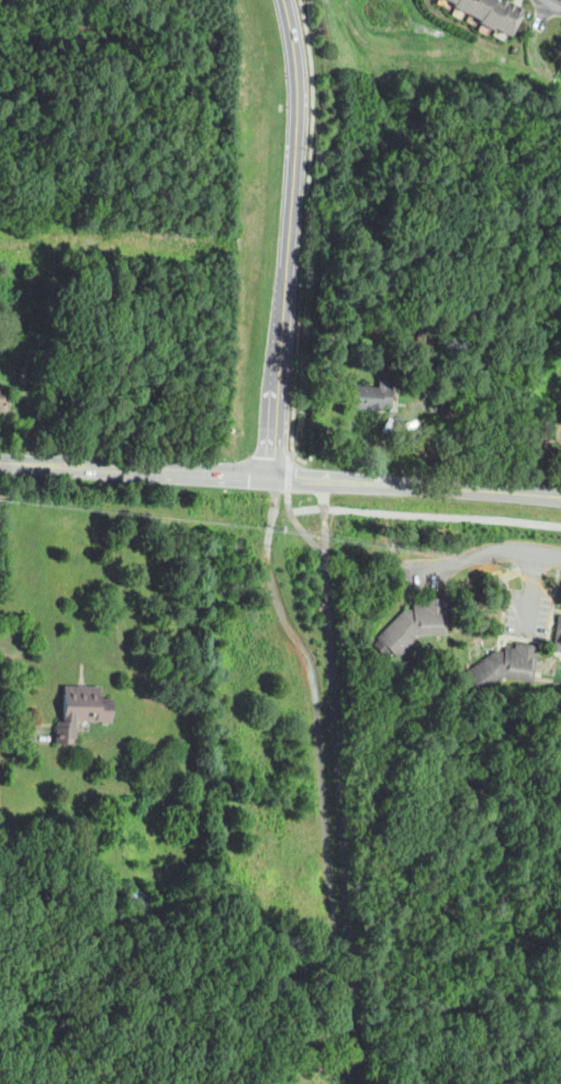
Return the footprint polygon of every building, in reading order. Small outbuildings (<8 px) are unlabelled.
[(451,2),(452,0),(469,0),(463,11),(450,4),(451,2)] [(463,11),(478,19),(487,0),(469,0),(463,11)] [(478,19),(475,22),(490,30),(492,26),(505,1),(503,0),(487,0),(478,19)] [(492,26),(507,34),(521,8),(508,0),(506,0),(505,1),(492,26)] [(373,327),(363,326),(366,306),(377,308),(373,327)] [(382,411),(354,409),(356,384),(378,387),(379,379),(389,380),(388,388),(392,389),(391,407),(382,406),(382,411)] [(0,386),(0,410),(8,410),(8,398),(3,398),(3,386),(0,386)] [(475,536),(463,535),(464,522),(476,523),(475,536)] [(399,658),(391,651),(385,656),(373,642),(404,611),(413,611),(413,605),(423,605),(423,599),(446,599),(447,635),(416,635),(412,639),(414,641),(399,658)] [(559,615),(560,615),(560,651),(552,649),(559,615)] [(481,699),(474,690),(467,695),(456,680),(496,650),(504,651),(505,648),(515,649),(516,642),(539,646),(534,682),(504,678),(500,681),(501,683),(481,699)] [(74,745),(55,744),(56,727),(57,720),(63,722),(64,685),(101,686),(100,699),(112,699),(111,722),(108,722),(108,725),(101,724),(101,722),(76,722),(76,737),(75,737),(74,745)] [(77,875),(75,852),(85,851),(88,874),(77,875)] [(68,1073),(61,1070),(64,1064),(70,1066),(68,1073)]
